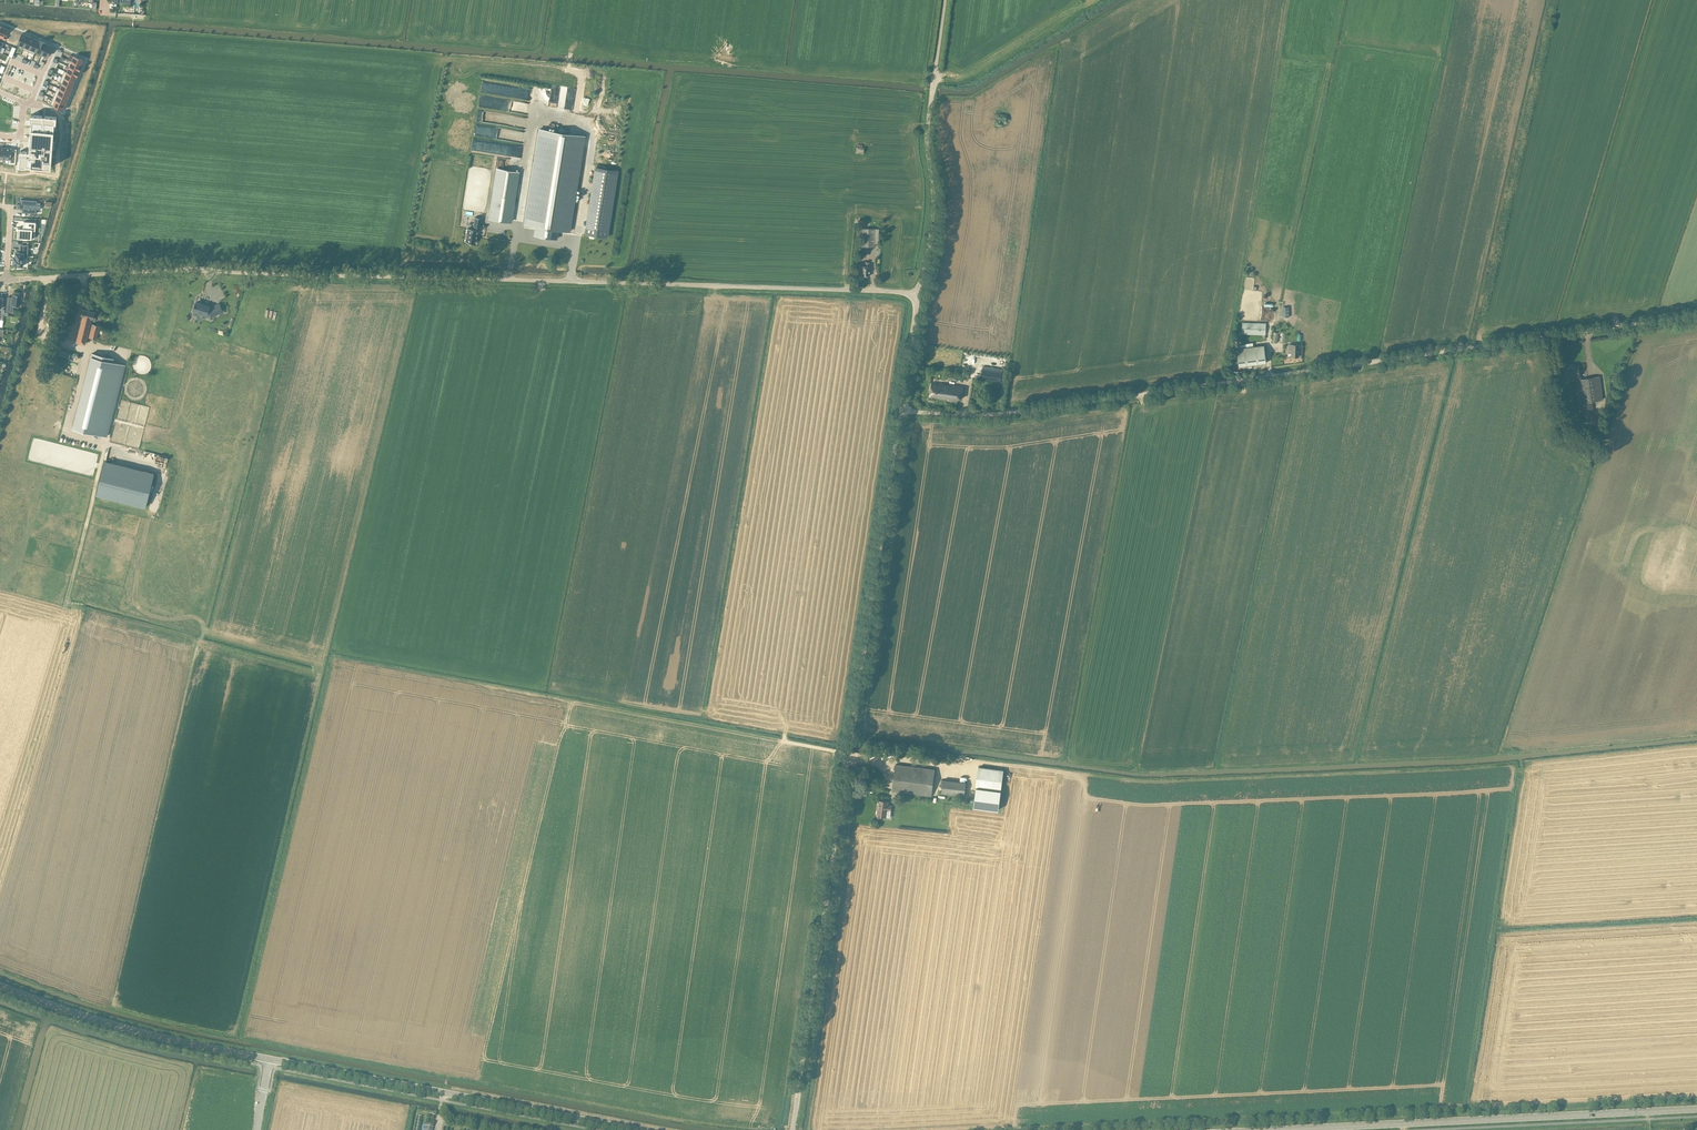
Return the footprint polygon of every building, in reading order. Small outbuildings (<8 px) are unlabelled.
[(5,40),(9,30),(3,27),(0,26),(0,38),(5,40)] [(22,33),(18,44),(24,46),(22,49),(23,49),(28,36),(22,33)] [(28,36),(23,49),(29,51),(34,38),(28,36)] [(34,38),(29,51),(34,54),(40,40),(40,41),(34,38)] [(40,40),(34,54),(35,54),(36,52),(41,54),(41,55),(46,43),(40,40)] [(46,43),(41,55),(47,58),(52,46),(46,43)] [(70,60),(82,65),(84,59),(74,55),(72,60),(70,60)] [(70,60),(68,66),(80,71),(82,65),(70,60)] [(64,70),(64,71),(77,76),(80,71),(68,66),(69,67),(67,71),(64,70)] [(64,71),(62,76),(75,82),(77,76),(64,71)] [(62,76),(60,82),(73,87),(72,87),(75,82),(62,76)] [(57,87),(71,93),(73,87),(60,82),(62,83),(60,88),(57,87)] [(57,87),(55,93),(68,98),(71,93),(57,87)] [(558,89),(557,108),(565,108),(567,90),(558,89)] [(55,93),(53,98),(66,104),(68,98),(55,93)] [(528,104),(529,102),(528,102),(514,97),(512,102),(511,101),(512,98),(511,97),(508,104),(509,103),(513,104),(517,100),(515,104),(518,107),(516,110),(515,110),(514,113),(513,114),(514,116),(514,118),(518,119),(521,122),(525,124),(528,115),(525,114),(524,113),(528,104)] [(53,98),(50,104),(53,105),(63,109),(64,110),(66,104),(53,98)] [(20,151),(19,166),(26,167),(33,167),(33,166),(34,166),(43,166),(51,167),(54,130),(56,130),(57,117),(31,115),(30,128),(31,128),(31,138),(30,151),(20,151)] [(564,120),(563,127),(580,129),(581,122),(564,120)] [(569,231),(573,206),(576,206),(576,203),(574,203),(584,136),(580,135),(579,135),(564,133),(565,130),(560,129),(559,132),(544,130),(540,129),(525,224),(536,226),(534,235),(557,239),(558,229),(569,231)] [(473,139),(471,149),(486,151),(487,146),(489,146),(490,142),(473,139)] [(5,148),(4,159),(10,159),(10,163),(15,164),(16,149),(12,149),(12,148),(5,148)] [(606,237),(617,171),(616,170),(596,167),(586,234),(606,237)] [(510,222),(518,172),(497,168),(489,218),(510,222)] [(17,203),(17,205),(18,205),(18,207),(21,208),(23,208),(23,212),(22,215),(23,215),(23,212),(30,213),(36,213),(37,209),(41,209),(41,205),(41,202),(37,202),(37,200),(21,199),(21,204),(17,203)] [(475,243),(478,229),(477,229),(477,227),(480,228),(482,218),(475,217),(474,227),(474,229),(468,228),(466,242),(475,243)] [(18,230),(18,237),(23,238),(23,239),(27,240),(27,238),(32,238),(32,230),(36,230),(36,222),(24,221),(24,228),(23,228),(18,228),(19,228),(19,230),(18,230)] [(869,228),(862,228),(862,237),(863,237),(863,242),(862,242),(862,255),(868,255),(868,246),(875,246),(875,228),(869,228)] [(14,260),(13,264),(18,264),(18,265),(23,266),(23,265),(24,265),(24,260),(23,260),(24,253),(24,249),(28,249),(28,245),(21,245),(20,252),(16,252),(16,256),(14,256),(14,260)] [(869,275),(869,265),(869,261),(865,261),(865,266),(861,266),(861,275),(869,275)] [(20,300),(21,300),(22,296),(20,296),(21,295),(12,294),(12,297),(8,297),(6,311),(12,312),(13,305),(19,306),(20,300)] [(194,307),(193,310),(194,310),(194,312),(199,314),(199,312),(202,313),(202,315),(206,316),(207,314),(213,316),(214,316),(223,311),(221,308),(221,307),(219,304),(214,306),(210,308),(209,308),(210,306),(204,305),(201,304),(196,302),(195,306),(195,305),(194,306),(194,307)] [(83,309),(81,316),(83,316),(76,342),(85,344),(91,320),(95,321),(96,317),(94,317),(95,312),(83,309)] [(1266,323),(1242,322),(1242,334),(1266,335),(1266,323)] [(100,326),(92,323),(89,336),(97,339),(100,326)] [(1238,366),(1266,361),(1264,343),(1235,348),(1238,366)] [(64,364),(69,347),(58,344),(53,361),(64,364)] [(1289,349),(1292,349),(1291,356),(1298,356),(1299,344),(1289,344),(1289,349)] [(92,353),(73,427),(107,436),(125,365),(113,362),(110,362),(111,358),(107,357),(107,358),(98,355),(92,353)] [(1574,380),(1576,380),(1581,412),(1593,410),(1591,401),(1603,399),(1599,376),(1581,379),(1579,365),(1574,366),(1571,367),(1571,364),(1564,365),(1564,371),(1566,371),(1567,376),(1574,375),(1574,380)] [(982,370),(981,379),(1001,382),(1002,372),(993,371),(982,370)] [(958,386),(932,383),(930,397),(956,400),(958,386)] [(106,461),(97,495),(145,507),(154,473),(106,461)] [(934,765),(901,760),(896,795),(973,806),(975,790),(931,784),(934,765)] [(1003,770),(978,766),(975,787),(1001,790),(1003,770)] [(973,806),(998,810),(1001,790),(975,787),(975,790),(973,806)] [(879,800),(877,815),(886,817),(887,810),(891,810),(891,805),(888,805),(888,801),(879,800)]
